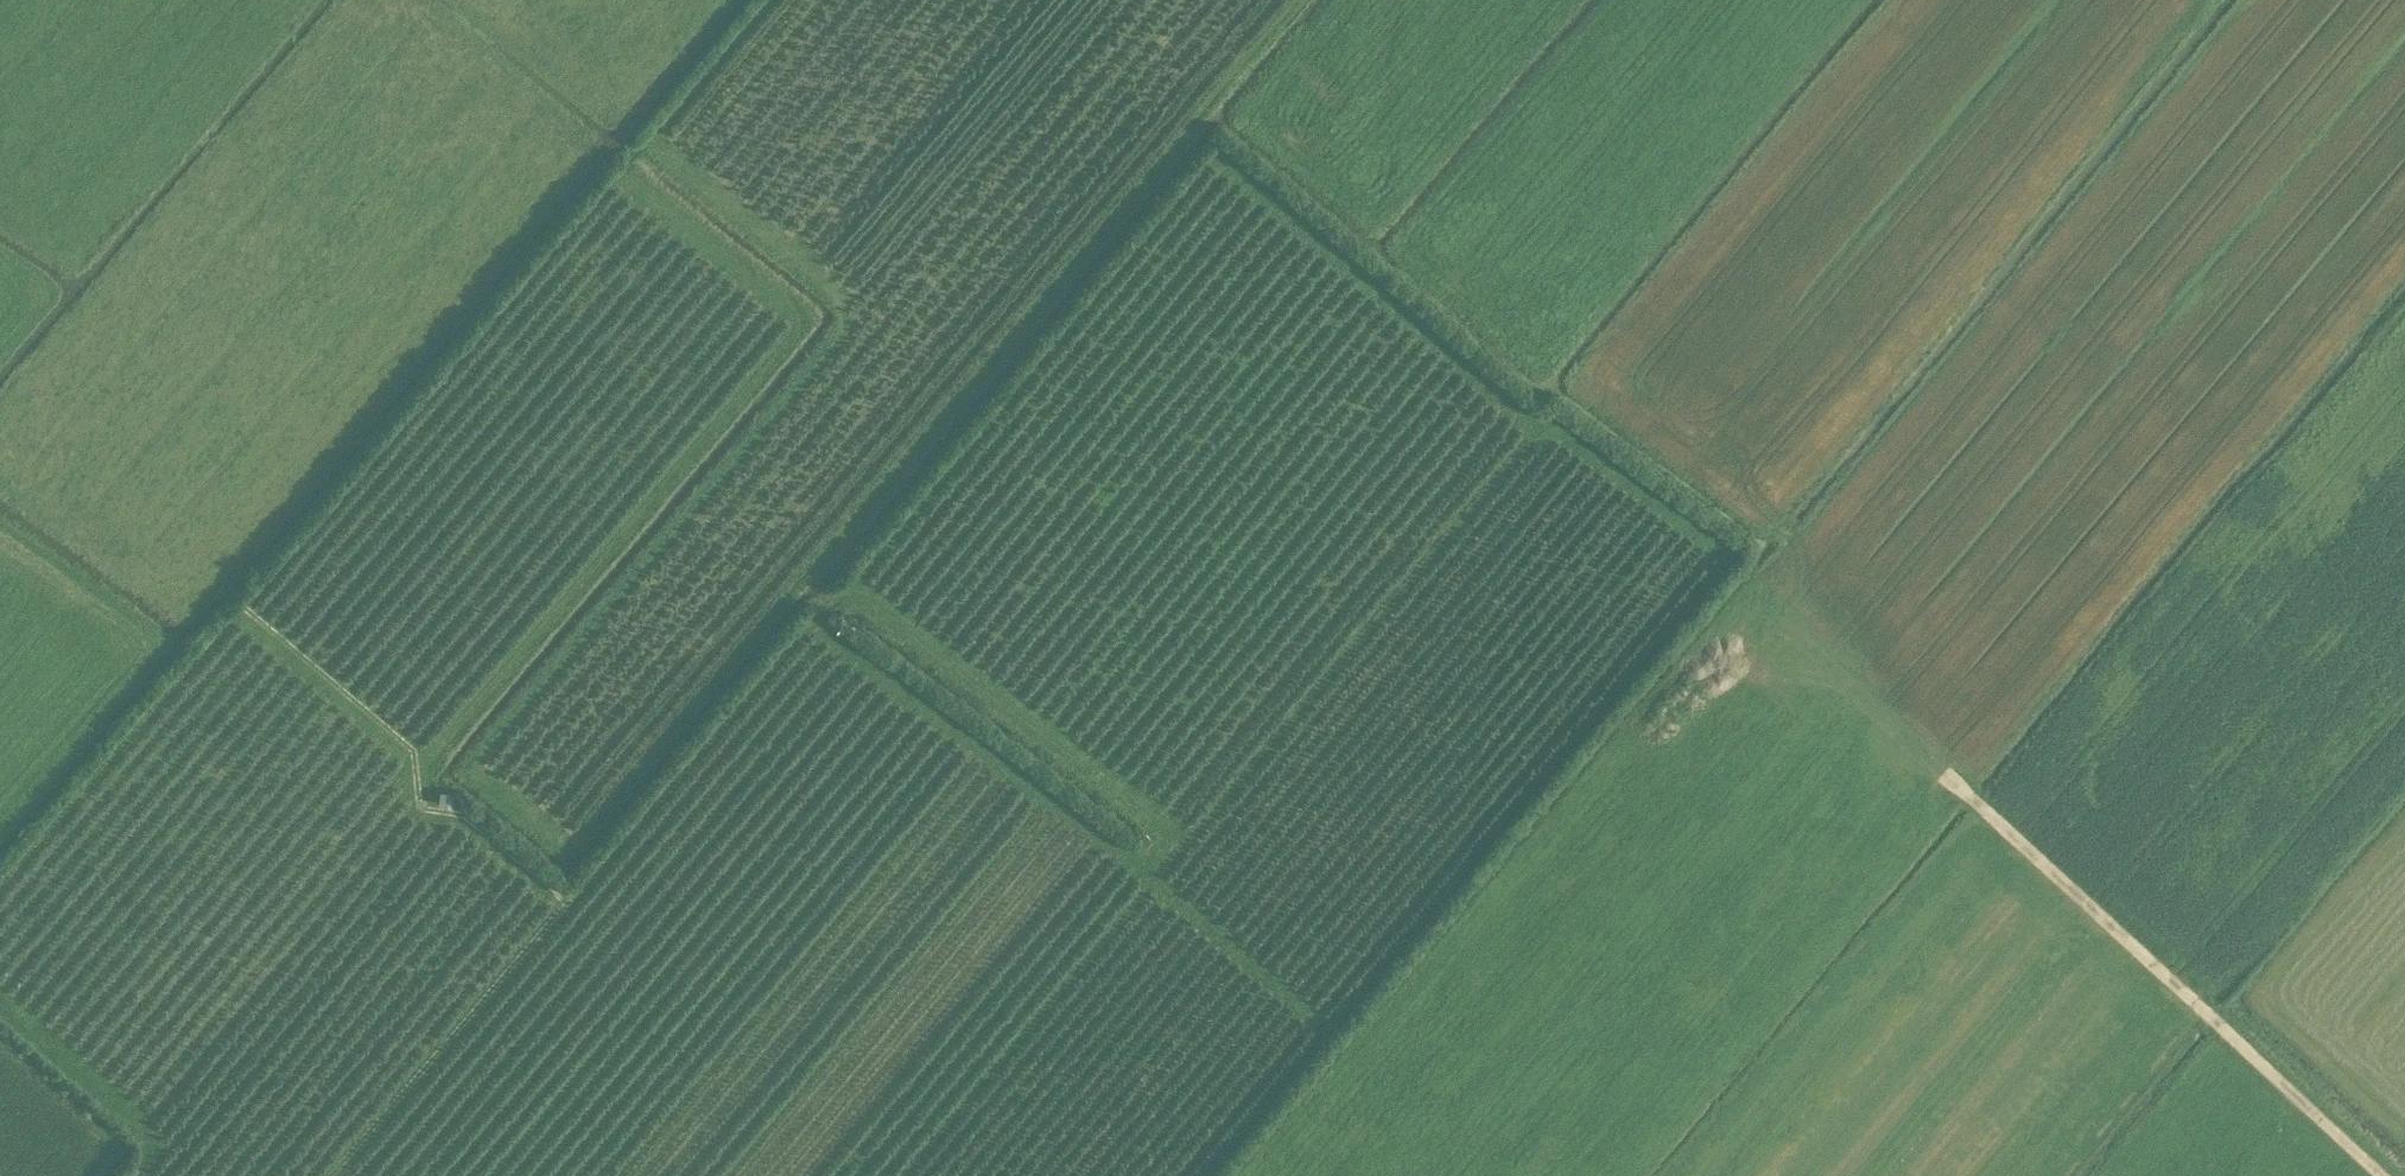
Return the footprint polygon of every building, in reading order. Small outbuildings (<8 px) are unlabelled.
[(440,790),(438,803),(452,805),(454,792),(440,790)]
